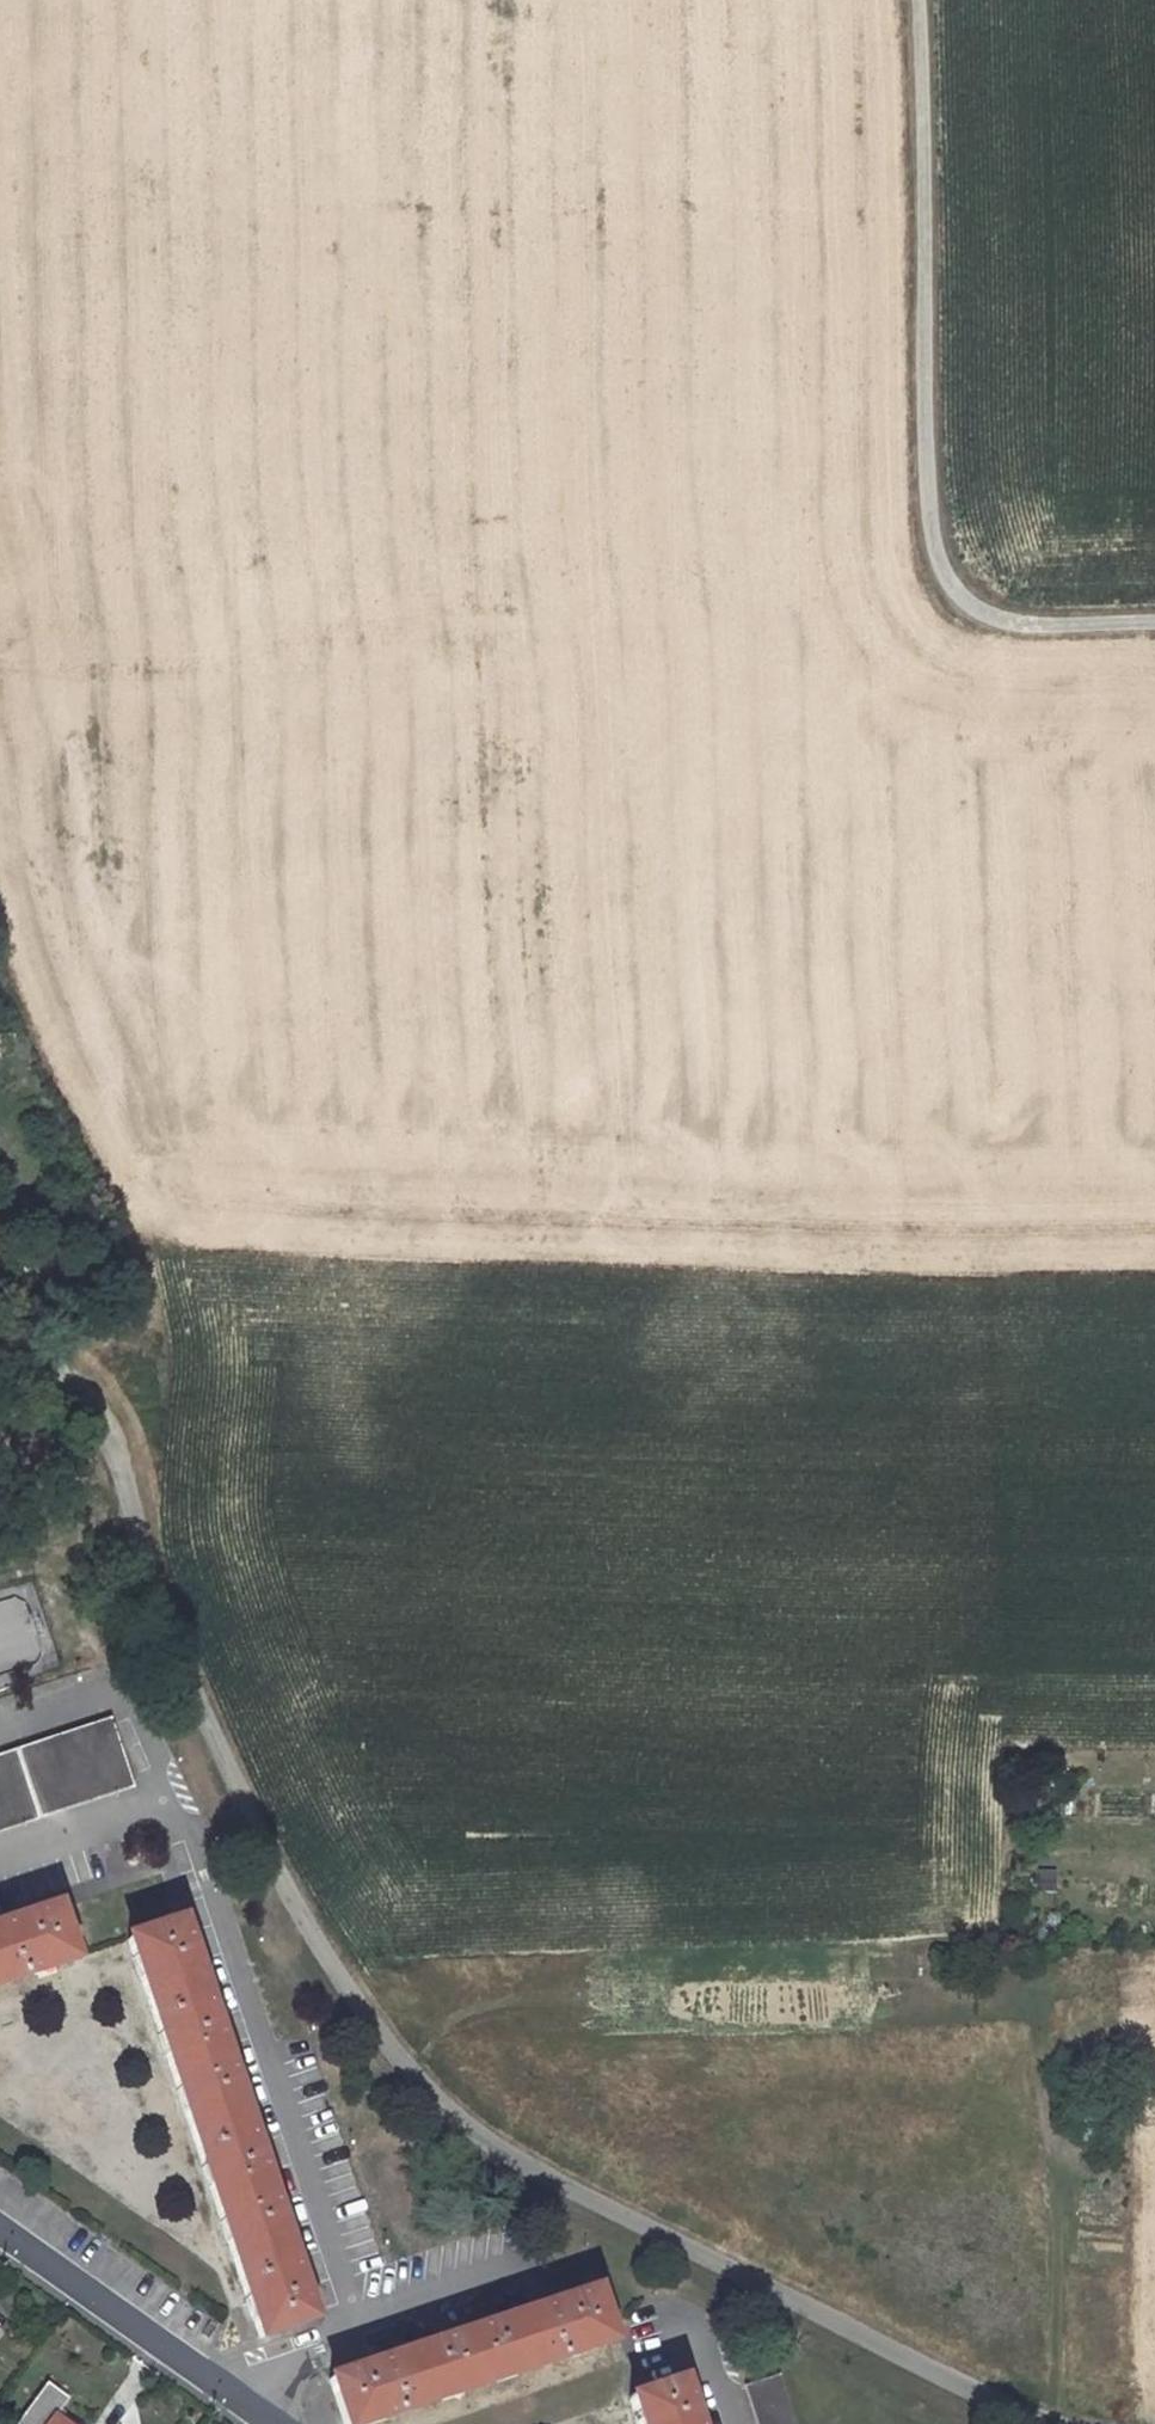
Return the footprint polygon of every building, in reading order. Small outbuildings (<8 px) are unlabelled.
[(40,1657),(21,1595),(0,1602),(0,1670),(40,1657)] [(131,1784),(110,1719),(0,1756),(0,1827),(131,1784)] [(54,1912),(0,1930),(0,1985),(71,1962),(54,1912)] [(128,1942),(260,2338),(309,2321),(178,1927),(128,1942)] [(332,2382),(345,2423),(367,2423),(609,2344),(593,2294),(332,2382)] [(779,2375),(744,2387),(757,2423),(795,2423),(779,2375)] [(639,2423),(691,2423),(679,2385),(631,2400),(639,2423)]
